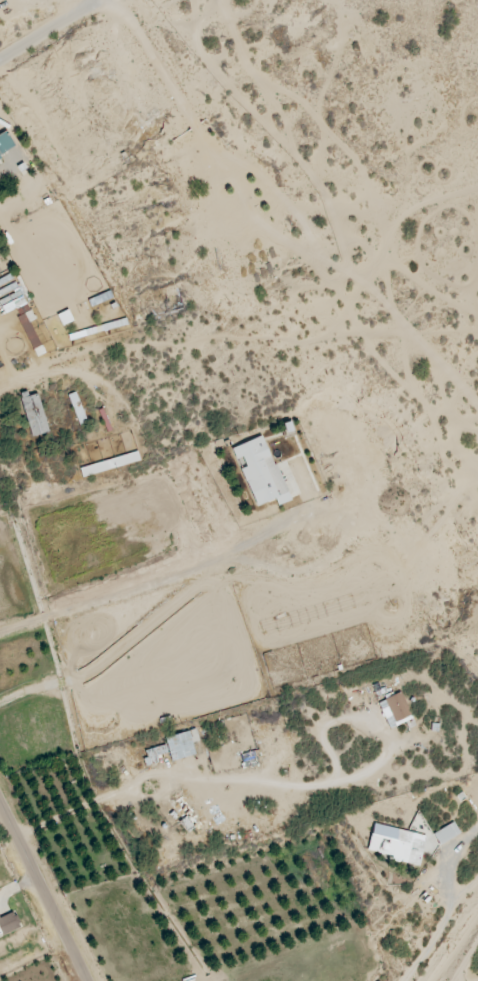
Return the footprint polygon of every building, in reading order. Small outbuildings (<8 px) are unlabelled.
[(15,148),(6,131),(0,135),(0,156),(15,148)] [(68,396),(75,414),(82,411),(75,393),(68,396)] [(21,398),(31,437),(48,433),(38,394),(21,398)] [(255,507),(275,500),(277,506),(289,502),(264,436),(231,448),(236,460),(242,458),(246,467),(241,469),(255,507)] [(379,701),(387,728),(411,721),(402,693),(379,701)] [(192,743),(198,742),(196,731),(166,736),(170,761),(195,757),(192,743)] [(158,764),(156,756),(168,753),(165,745),(143,751),(147,767),(158,764)] [(185,817),(179,822),(187,832),(193,828),(196,832),(204,826),(181,797),(174,802),(185,817)] [(433,834),(439,846),(460,834),(453,822),(433,834)] [(425,836),(373,825),(367,851),(391,856),(390,861),(419,867),(425,836)] [(20,927),(14,912),(0,918),(0,936),(20,927)]
